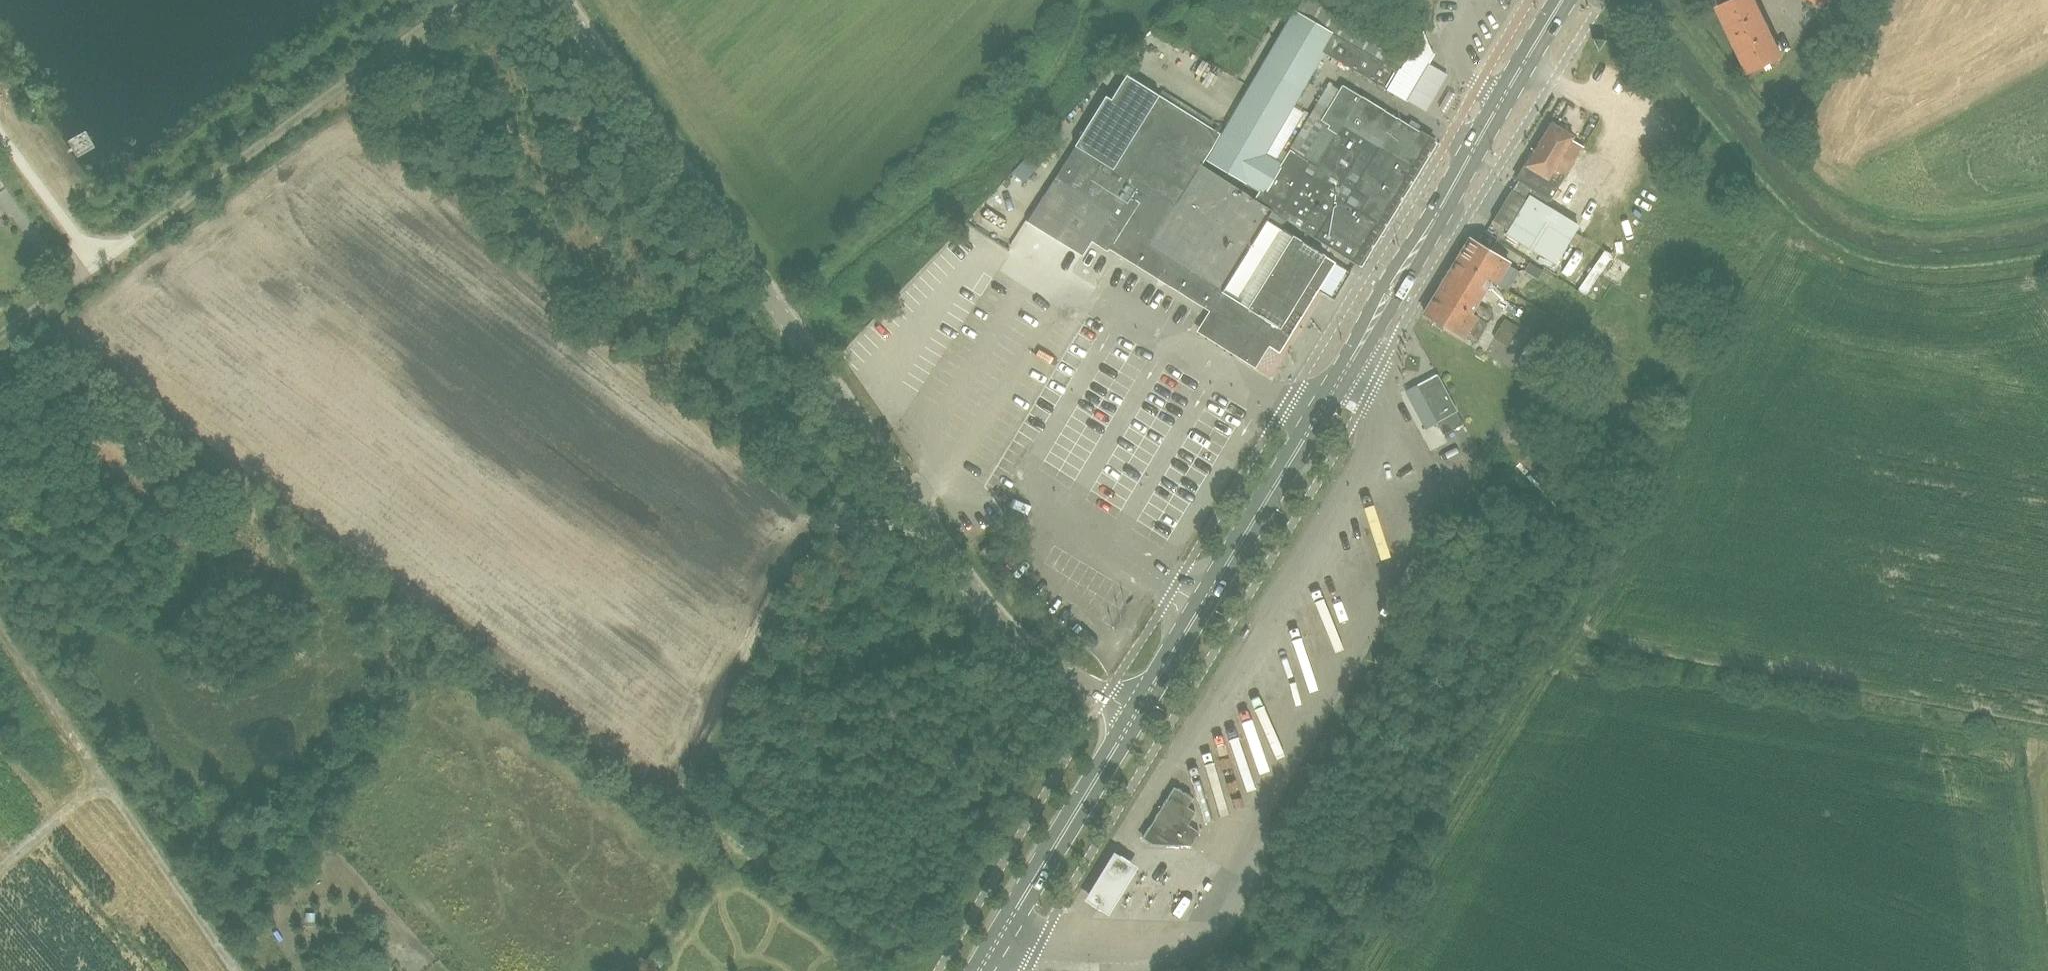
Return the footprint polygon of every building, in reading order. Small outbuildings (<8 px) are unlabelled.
[(1762,0),(1735,0),(1725,4),(1755,75),(1788,62),(1762,0)] [(1395,94),(1396,93),(1386,87),(1395,71),(1398,73),(1399,72),(1335,34),(1334,35),(1293,12),(1207,161),(1259,192),(1255,199),(1272,210),(1270,212),(1355,265),(1364,250),(1431,140),(1342,86),(1328,109),(1317,102),(1281,163),(1265,154),(1324,52),(1395,94)] [(1451,72),(1432,63),(1440,47),(1420,37),(1393,91),(1432,110),(1451,72)] [(1201,166),(1212,148),(1221,133),(1158,95),(1114,169),(1074,145),(1027,222),(1082,255),(1091,241),(1108,251),(1108,250),(1211,312),(1199,332),(1233,353),(1258,368),(1271,347),(1282,353),(1294,333),(1289,330),(1223,290),(1266,219),(1270,212),(1272,210),(1255,199),(1201,166)] [(1512,190),(1509,188),(1491,219),(1506,228),(1503,234),(1555,265),(1582,220),(1549,200),(1558,185),(1581,146),(1571,139),(1573,135),(1549,121),(1515,178),(1518,180),(1512,190)] [(1027,182),(1045,164),(1032,152),(1015,170),(1027,182)] [(1332,255),(1266,219),(1223,290),(1289,330),(1306,300),(1321,273),(1332,255)] [(1509,263),(1490,252),(1468,239),(1457,258),(1508,290),(1518,272),(1508,265),(1509,263)] [(1590,294),(1616,254),(1607,249),(1581,288),(1590,294)] [(1507,291),(1508,290),(1457,258),(1423,312),(1464,337),(1475,343),(1493,314),(1476,304),(1490,280),(1507,291)] [(1504,319),(1492,338),(1508,347),(1519,328),(1504,319)] [(1437,374),(1436,375),(1416,386),(1437,422),(1445,418),(1446,417),(1452,430),(1464,423),(1457,411),(1437,374)] [(980,551),(988,562),(997,556),(988,545),(980,551)] [(1199,831),(1188,824),(1195,811),(1186,806),(1192,797),(1173,786),(1141,838),(1151,844),(1191,845),(1199,831)] [(1121,847),(1091,897),(1117,912),(1146,863),(1121,847)]
